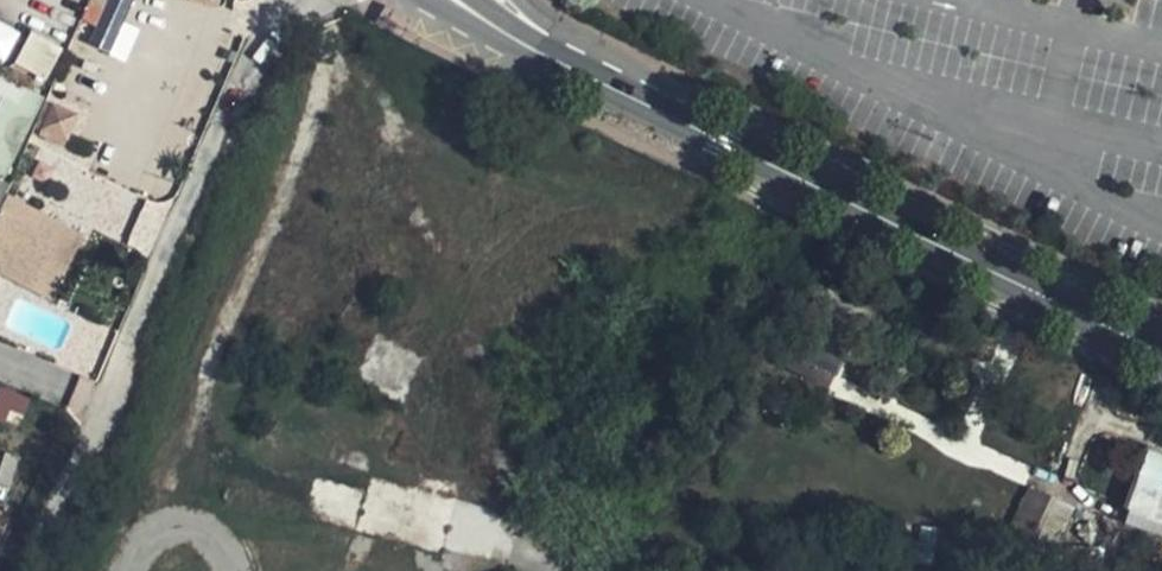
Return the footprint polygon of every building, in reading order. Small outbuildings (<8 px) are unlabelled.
[(125,61),(139,29),(123,22),(133,0),(95,0),(77,40),(125,61)] [(4,63),(20,30),(0,21),(0,61),(4,63)] [(15,68),(49,79),(61,43),(27,32),(15,68)] [(47,98),(37,119),(58,129),(68,107),(47,98)] [(57,299),(82,232),(33,213),(23,238),(0,229),(0,277),(57,299)] [(794,357),(837,379),(862,328),(818,307),(794,357)] [(831,389),(837,379),(794,357),(788,368),(831,389)] [(1161,517),(1161,453),(1153,450),(1129,502),(1161,517)] [(1011,525),(1057,544),(1073,505),(1027,486),(1011,525)] [(1129,502),(1125,513),(1161,531),(1161,517),(1129,502)]
